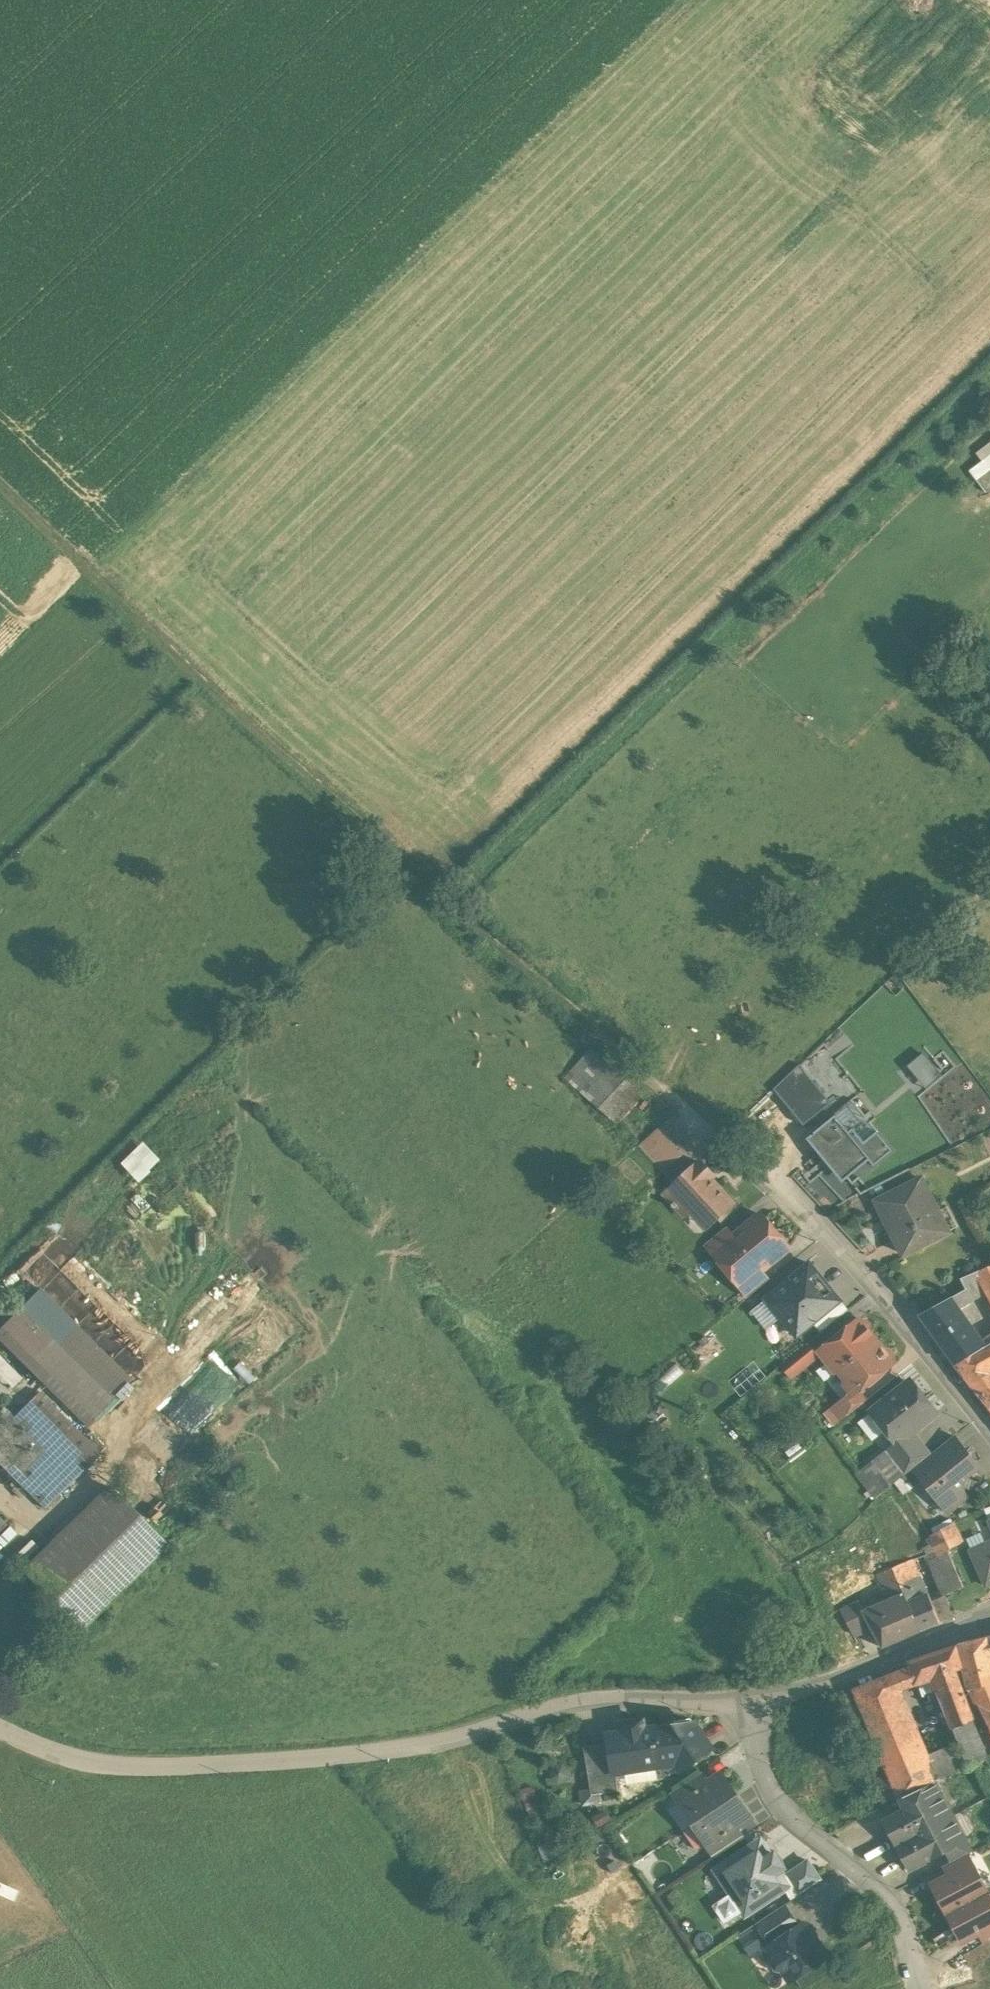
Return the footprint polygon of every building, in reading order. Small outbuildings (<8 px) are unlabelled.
[(983,494),(989,489),(989,466),(981,454),(963,467),(983,494)] [(642,1096),(590,1050),(564,1079),(615,1125),(642,1096)] [(919,1059),(906,1070),(914,1080),(928,1069),(919,1059)] [(847,1106),(834,1116),(869,1159),(887,1145),(866,1119),(861,1124),(847,1106)] [(869,1159),(834,1116),(807,1139),(842,1182),(869,1159)] [(639,1147),(662,1172),(681,1155),(659,1130),(639,1147)] [(122,1160),(141,1180),(164,1158),(146,1138),(122,1160)] [(681,1155),(662,1172),(674,1186),(693,1168),(681,1155)] [(674,1186),(665,1195),(673,1203),(671,1204),(671,1206),(673,1208),(675,1208),(677,1207),(684,1215),(690,1211),(697,1219),(705,1219),(714,1211),(719,1216),(730,1206),(730,1202),(709,1179),(712,1176),(699,1163),(674,1186)] [(948,1232),(920,1179),(876,1202),(903,1255),(948,1232)] [(732,1237),(720,1248),(721,1249),(746,1280),(747,1282),(760,1271),(788,1249),(760,1215),(732,1237)] [(725,1228),(704,1245),(713,1256),(721,1249),(720,1248),(732,1237),(725,1228)] [(765,1298),(797,1335),(837,1300),(804,1264),(765,1298)] [(973,1273),(984,1294),(986,1293),(989,1300),(989,1266),(973,1273)] [(760,1271),(747,1282),(746,1280),(738,1286),(747,1297),(767,1281),(760,1271)] [(973,1273),(960,1279),(965,1289),(973,1300),(984,1294),(973,1273)] [(77,1323),(42,1287),(20,1308),(56,1344),(77,1323)] [(984,1347),(957,1311),(973,1300),(965,1289),(921,1314),(919,1316),(955,1365),(984,1347)] [(56,1344),(20,1308),(2,1326),(93,1418),(133,1378),(77,1323),(56,1344)] [(858,1319),(818,1351),(836,1374),(838,1372),(838,1371),(876,1341),(868,1331),(868,1327),(864,1322),(860,1321),(858,1319)] [(876,1341),(838,1371),(838,1372),(845,1380),(844,1385),(851,1394),(852,1395),(857,1392),(894,1363),(892,1361),(892,1357),(888,1351),(884,1351),(876,1341)] [(955,1365),(989,1408),(989,1374),(987,1371),(989,1369),(989,1344),(984,1347),(955,1365)] [(806,1345),(781,1365),(791,1377),(816,1357),(806,1345)] [(0,1398),(21,1378),(0,1357),(0,1398)] [(909,1382),(872,1411),(896,1442),(897,1443),(911,1433),(934,1414),(909,1382)] [(38,1392),(13,1417),(52,1455),(27,1479),(21,1486),(44,1509),(100,1453),(38,1392)] [(851,1394),(833,1409),(842,1420),(864,1402),(857,1392),(852,1395),(851,1394)] [(0,1404),(0,1452),(27,1479),(52,1455),(13,1417),(0,1404)] [(911,1433),(897,1443),(896,1442),(885,1451),(904,1475),(912,1468),(928,1455),(911,1433)] [(928,1455),(912,1468),(946,1512),(965,1497),(961,1493),(963,1479),(977,1468),(953,1436),(928,1455)] [(876,1497),(904,1475),(885,1451),(857,1473),(876,1497)] [(0,1452),(0,1465),(21,1486),(27,1479),(0,1452)] [(109,1487),(23,1571),(79,1628),(80,1628),(165,1545),(164,1544),(165,1544),(109,1487)] [(979,1500),(982,1509),(989,1506),(989,1495),(979,1500)] [(953,1524),(927,1538),(937,1556),(947,1551),(962,1542),(953,1524)] [(969,1551),(985,1587),(989,1585),(989,1542),(969,1551)] [(963,1587),(947,1551),(937,1556),(928,1560),(944,1596),(963,1587)] [(939,1623),(912,1560),(892,1569),(896,1579),(903,1595),(919,1631),(939,1623)] [(892,1569),(877,1575),(882,1585),(896,1579),(892,1569)] [(896,1579),(882,1585),(889,1601),(903,1595),(896,1579)] [(863,1612),(862,1613),(870,1627),(881,1648),(919,1631),(903,1595),(889,1601),(863,1612)] [(858,1602),(839,1610),(853,1637),(870,1627),(862,1613),(863,1612),(858,1602)] [(956,1645),(957,1646),(962,1667),(968,1690),(969,1690),(989,1684),(989,1637),(956,1645)] [(962,1667),(957,1646),(907,1662),(910,1670),(915,1683),(928,1679),(933,1692),(938,1691),(945,1709),(966,1701),(962,1691),(954,1669),(962,1667)] [(850,1683),(853,1691),(910,1670),(907,1662),(850,1683)] [(910,1670),(853,1691),(879,1751),(915,1736),(896,1690),(915,1683),(910,1670)] [(969,1690),(989,1730),(989,1684),(969,1690)] [(969,1690),(968,1690),(962,1691),(966,1701),(987,1758),(989,1757),(989,1730),(969,1690)] [(987,1758),(966,1701),(945,1709),(959,1747),(926,1762),(915,1736),(879,1751),(898,1799),(900,1799),(935,1782),(987,1758)] [(640,1722),(621,1723),(623,1733),(608,1735),(609,1743),(613,1773),(615,1773),(660,1766),(654,1728),(644,1730),(640,1722)] [(692,1722),(684,1727),(672,1725),(671,1731),(654,1728),(660,1766),(676,1763),(680,1769),(710,1749),(692,1722)] [(609,1743),(583,1747),(591,1795),(618,1791),(615,1773),(613,1773),(609,1743)] [(701,1773),(671,1793),(679,1804),(682,1802),(681,1800),(708,1783),(701,1773)] [(708,1783),(681,1800),(682,1802),(696,1822),(735,1796),(721,1774),(708,1783)] [(935,1782),(900,1799),(904,1810),(940,1791),(935,1782)] [(904,1810),(883,1821),(896,1846),(953,1816),(940,1791),(904,1810)] [(735,1796),(696,1822),(709,1842),(710,1844),(737,1826),(750,1818),(735,1796)] [(953,1816),(896,1846),(909,1870),(944,1852),(965,1841),(953,1816)] [(737,1826),(710,1844),(709,1842),(706,1844),(713,1856),(743,1836),(737,1826)] [(965,1841),(944,1852),(950,1863),(967,1854),(971,1851),(965,1841)] [(770,1855),(763,1845),(755,1843),(737,1854),(742,1862),(719,1877),(720,1879),(723,1877),(741,1906),(738,1907),(741,1911),(749,1913),(784,1891),(790,1886),(784,1876),(780,1871),(783,1868),(773,1853),(770,1855)] [(950,1863),(942,1867),(947,1877),(970,1865),(971,1867),(974,1866),(967,1854),(950,1863)] [(807,1861),(784,1876),(790,1886),(784,1891),(791,1900),(820,1881),(807,1861)] [(931,1885),(961,1942),(977,1934),(989,1927),(989,1903),(971,1867),(970,1865),(947,1877),(931,1885)] [(784,1905),(756,1924),(770,1946),(799,1927),(784,1905)] [(770,1946),(767,1948),(774,1959),(771,1961),(770,1966),(774,1972),(779,1973),(782,1971),(789,1982),(825,1958),(817,1947),(820,1945),(813,1934),(810,1936),(803,1925),(799,1927),(770,1946)] [(977,1934),(983,1944),(989,1940),(989,1927),(977,1934)]
